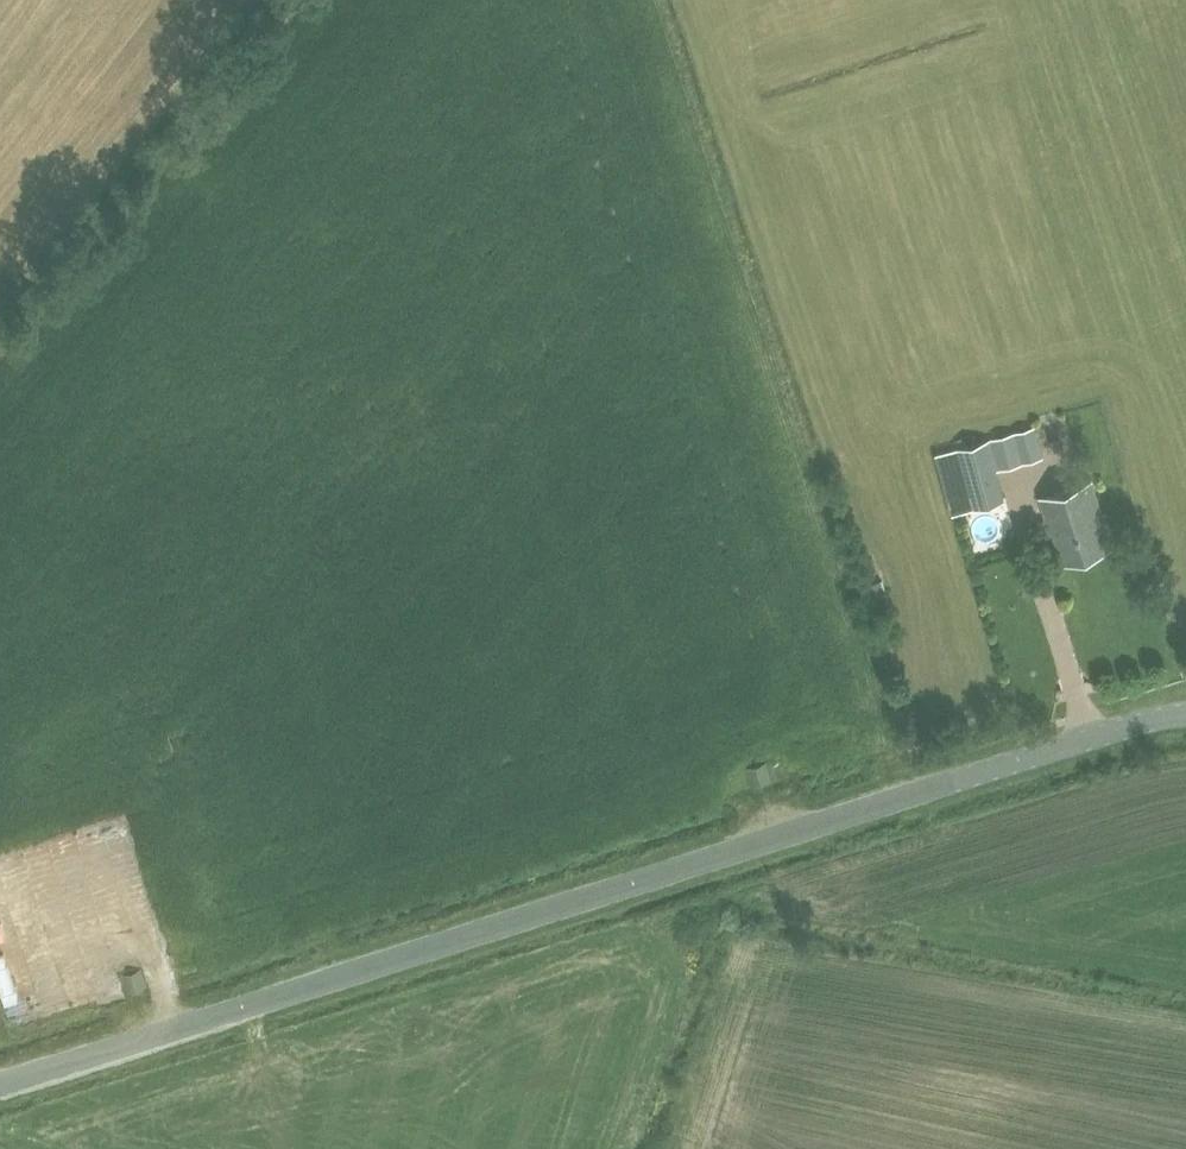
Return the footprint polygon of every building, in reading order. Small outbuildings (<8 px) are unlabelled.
[(355,92),(374,71),(366,64),(347,85),(355,92)] [(936,454),(953,513),(1004,498),(996,470),(1043,457),(1035,426),(988,439),(936,454)] [(1091,480),(1041,496),(1061,563),(1112,547),(1091,480)] [(868,584),(875,602),(889,598),(882,579),(868,584)] [(767,665),(748,670),(752,683),(771,679),(767,665)] [(699,674),(683,680),(689,696),(705,689),(699,674)] [(766,763),(747,771),(753,788),(772,781),(766,763)] [(203,949),(180,956),(184,969),(207,962),(203,949)] [(122,971),(128,990),(147,985),(141,966),(122,971)]
